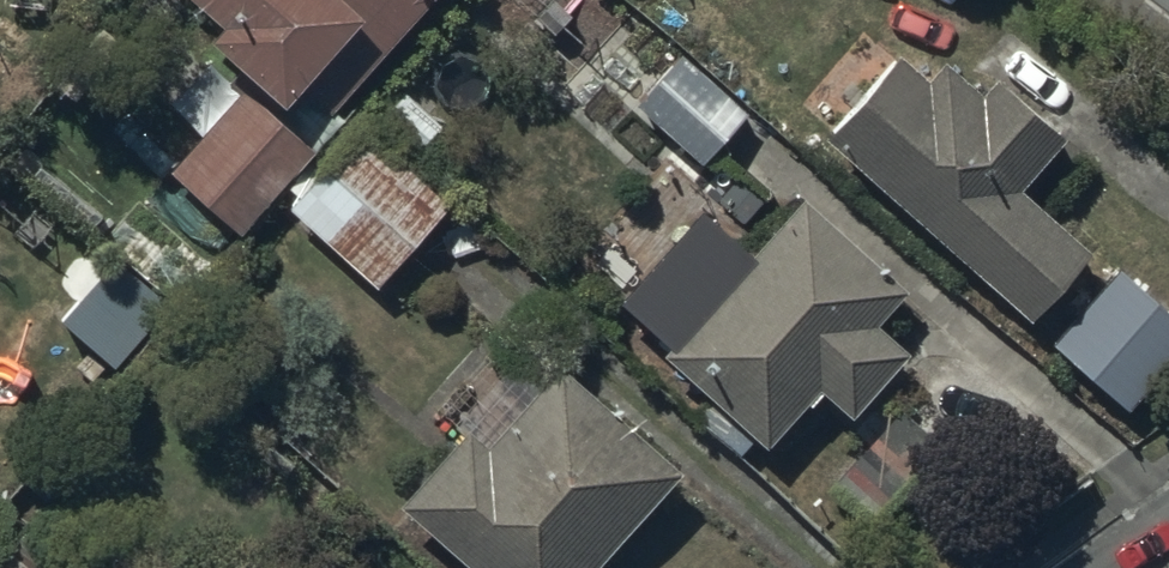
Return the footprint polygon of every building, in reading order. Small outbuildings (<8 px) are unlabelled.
[(165,170),(239,237),(342,124),(329,113),(433,0),(187,0),(218,28),(206,41),(249,79),(165,170)] [(681,52),(634,106),(699,167),(748,116),(681,52)] [(901,54),(825,140),(1031,323),(1093,253),(1023,190),(1068,139),(998,77),(983,94),(944,59),(927,77),(901,54)] [(290,215),(374,290),(453,202),(368,127),(290,215)] [(672,288),(640,323),(668,349),(661,356),(722,412),(707,429),(738,458),(754,442),(765,451),(808,404),(811,406),(822,394),(850,420),(910,355),(877,326),(908,292),(806,198),(700,313),(672,288)] [(169,309),(116,266),(66,329),(118,371),(169,309)] [(1051,346),(1128,413),(1168,366),(1168,310),(1119,269),(1051,346)] [(469,428),(396,508),(464,567),(599,567),(678,477),(559,365),(489,447),(469,428)] [(900,413),(836,488),(876,518),(942,448),(900,413)] [(77,567),(0,504),(0,567),(75,567),(77,567)]
